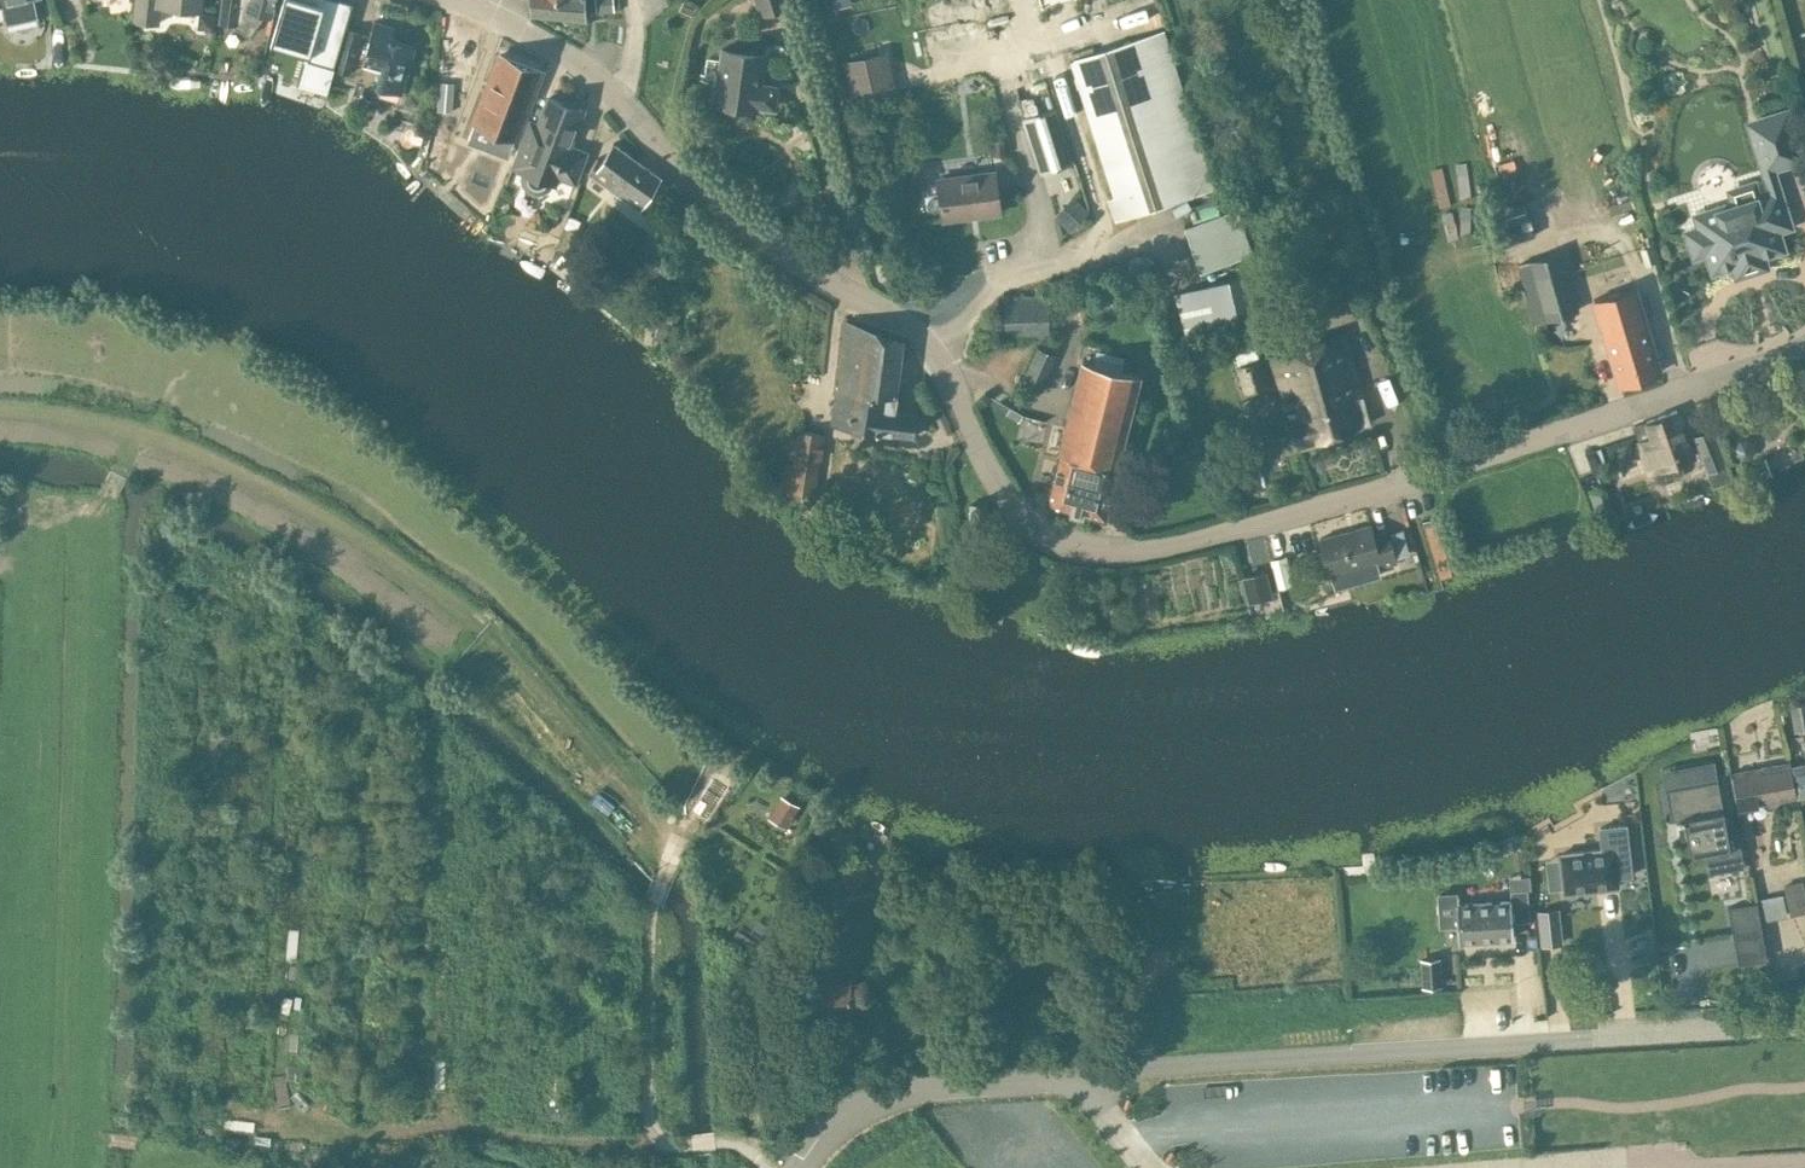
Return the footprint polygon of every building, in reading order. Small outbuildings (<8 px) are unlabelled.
[(4,1),(5,6),(9,10),(15,12),(20,12),(25,10),(29,6),(31,1),(31,0),(0,0),(0,2),(4,1)] [(162,3),(202,8),(203,0),(135,0),(133,18),(159,21),(162,3)] [(218,21),(232,22),(250,36),(266,14),(272,16),(276,0),(221,0),(218,21)] [(272,40),(300,48),(308,51),(299,82),(327,90),(346,22),(317,14),(321,0),(283,0),(282,4),(272,40)] [(533,12),(585,16),(584,0),(532,0),(533,12)] [(596,11),(613,10),(613,0),(595,0),(596,11)] [(788,0),(755,0),(760,15),(790,6),(788,0)] [(199,12),(198,27),(213,28),(214,13),(199,12)] [(363,56),(365,57),(382,62),(376,85),(402,93),(416,45),(394,38),(397,26),(374,19),(363,56)] [(346,26),(343,40),(334,69),(350,74),(363,30),(346,26)] [(1165,28),(1070,58),(1113,199),(1119,218),(1216,187),(1165,28)] [(779,85),(761,82),(765,52),(722,46),(719,70),(715,70),(714,81),(717,82),(714,102),(776,110),(779,85)] [(485,92),(474,122),(516,137),(541,69),(499,54),(489,83),(495,85),(492,95),(485,92)] [(530,118),(513,166),(518,168),(517,170),(522,172),(521,176),(522,182),(525,188),(529,191),(535,193),(541,193),(544,192),(547,191),(550,189),(553,184),(557,185),(560,178),(575,183),(587,150),(572,145),(585,108),(548,94),(538,121),(530,118)] [(1057,108),(1024,118),(1041,171),(1074,160),(1057,108)] [(1786,110),(1756,119),(1771,166),(1801,156),(1786,110)] [(891,117),(876,121),(879,132),(894,128),(891,117)] [(403,137),(401,140),(402,146),(406,148),(411,148),(413,144),(425,148),(428,139),(416,135),(415,130),(411,127),(406,128),(403,131),(403,137)] [(1004,138),(992,140),(995,156),(1007,155),(1004,138)] [(614,191),(637,158),(617,144),(604,162),(599,159),(589,173),(614,191)] [(662,176),(637,158),(614,191),(639,208),(662,176)] [(938,176),(943,212),(980,207),(981,213),(1001,210),(995,169),(938,176)] [(1735,202),(1697,214),(1700,224),(1709,254),(1714,269),(1729,264),(1767,252),(1783,247),(1776,228),(1783,226),(1789,224),(1775,177),(1768,179),(1754,184),(1754,182),(1731,190),(1735,202)] [(1075,202),(1056,221),(1068,232),(1086,212),(1075,202)] [(1237,207),(1184,225),(1200,271),(1253,253),(1237,207)] [(652,223),(647,251),(663,253),(667,225),(652,223)] [(1580,308),(1569,271),(1563,250),(1518,264),(1535,322),(1580,308)] [(1259,314),(1246,270),(1175,291),(1188,334),(1259,314)] [(1619,382),(1660,370),(1635,289),(1595,301),(1619,382)] [(1050,337),(1048,293),(1003,294),(1005,338),(1050,337)] [(904,335),(847,318),(833,422),(916,433),(918,415),(895,412),(904,335)] [(1373,422),(1345,329),(1270,354),(1298,445),(1373,422)] [(1263,355),(1260,356),(1258,350),(1267,347),(1262,330),(1196,348),(1199,360),(1232,350),(1236,364),(1234,364),(1243,392),(1272,383),(1263,355)] [(1036,344),(1020,383),(1042,392),(1057,352),(1036,344)] [(1058,454),(1117,468),(1141,373),(1082,359),(1058,454)] [(1696,456),(1679,408),(1645,419),(1650,434),(1637,439),(1648,472),(1653,471),(1656,479),(1662,482),(1681,475),(1684,469),(1682,461),(1696,456)] [(1712,427),(1692,435),(1707,472),(1727,463),(1712,427)] [(815,493),(825,432),(798,428),(797,433),(788,432),(785,452),(794,453),(793,463),(784,462),(780,488),(815,493)] [(1739,438),(1734,446),(1735,453),(1742,458),(1750,458),(1755,451),(1754,443),(1747,437),(1739,438)] [(1105,517),(1117,468),(1058,454),(1046,502),(1105,517)] [(989,529),(987,501),(970,503),(973,531),(989,529)] [(1320,536),(1320,537),(1330,572),(1380,559),(1381,565),(1397,561),(1388,529),(1373,532),(1371,523),(1320,536)] [(1286,556),(1271,559),(1275,578),(1278,587),(1278,588),(1293,584),(1286,556)] [(1267,567),(1251,571),(1241,573),(1248,600),(1273,594),(1267,567)] [(1790,705),(1794,731),(1804,729),(1804,703),(1790,705)] [(1713,760),(1662,770),(1671,819),(1683,817),(1691,856),(1704,853),(1741,846),(1735,816),(1725,818),(1713,760)] [(1799,795),(1793,765),(1792,761),(1734,772),(1740,809),(1744,808),(1744,805),(1799,795)] [(1793,765),(1799,795),(1804,794),(1804,763),(1793,765)] [(743,767),(729,790),(737,795),(751,772),(743,767)] [(782,797),(770,818),(788,828),(800,807),(782,797)] [(823,819),(816,831),(824,836),(827,838),(834,826),(829,823),(823,819)] [(1601,848),(1558,853),(1559,858),(1562,887),(1563,893),(1620,887),(1619,877),(1632,876),(1627,824),(1599,828),(1601,848)] [(1785,889),(1791,913),(1804,910),(1804,902),(1800,882),(1784,885),(1785,889)] [(1529,919),(1527,888),(1510,889),(1510,900),(1458,903),(1457,892),(1438,894),(1440,926),(1457,925),(1458,939),(1513,936),(1512,920),(1529,919)] [(1760,899),(1765,920),(1787,914),(1782,893),(1760,899)] [(1757,902),(1729,907),(1734,934),(1762,929),(1757,902)] [(1556,909),(1539,911),(1543,946),(1560,945),(1556,909)] [(1442,984),(1440,957),(1420,959),(1422,985),(1442,984)] [(848,1007),(847,979),(808,981),(809,1009),(848,1007)]
